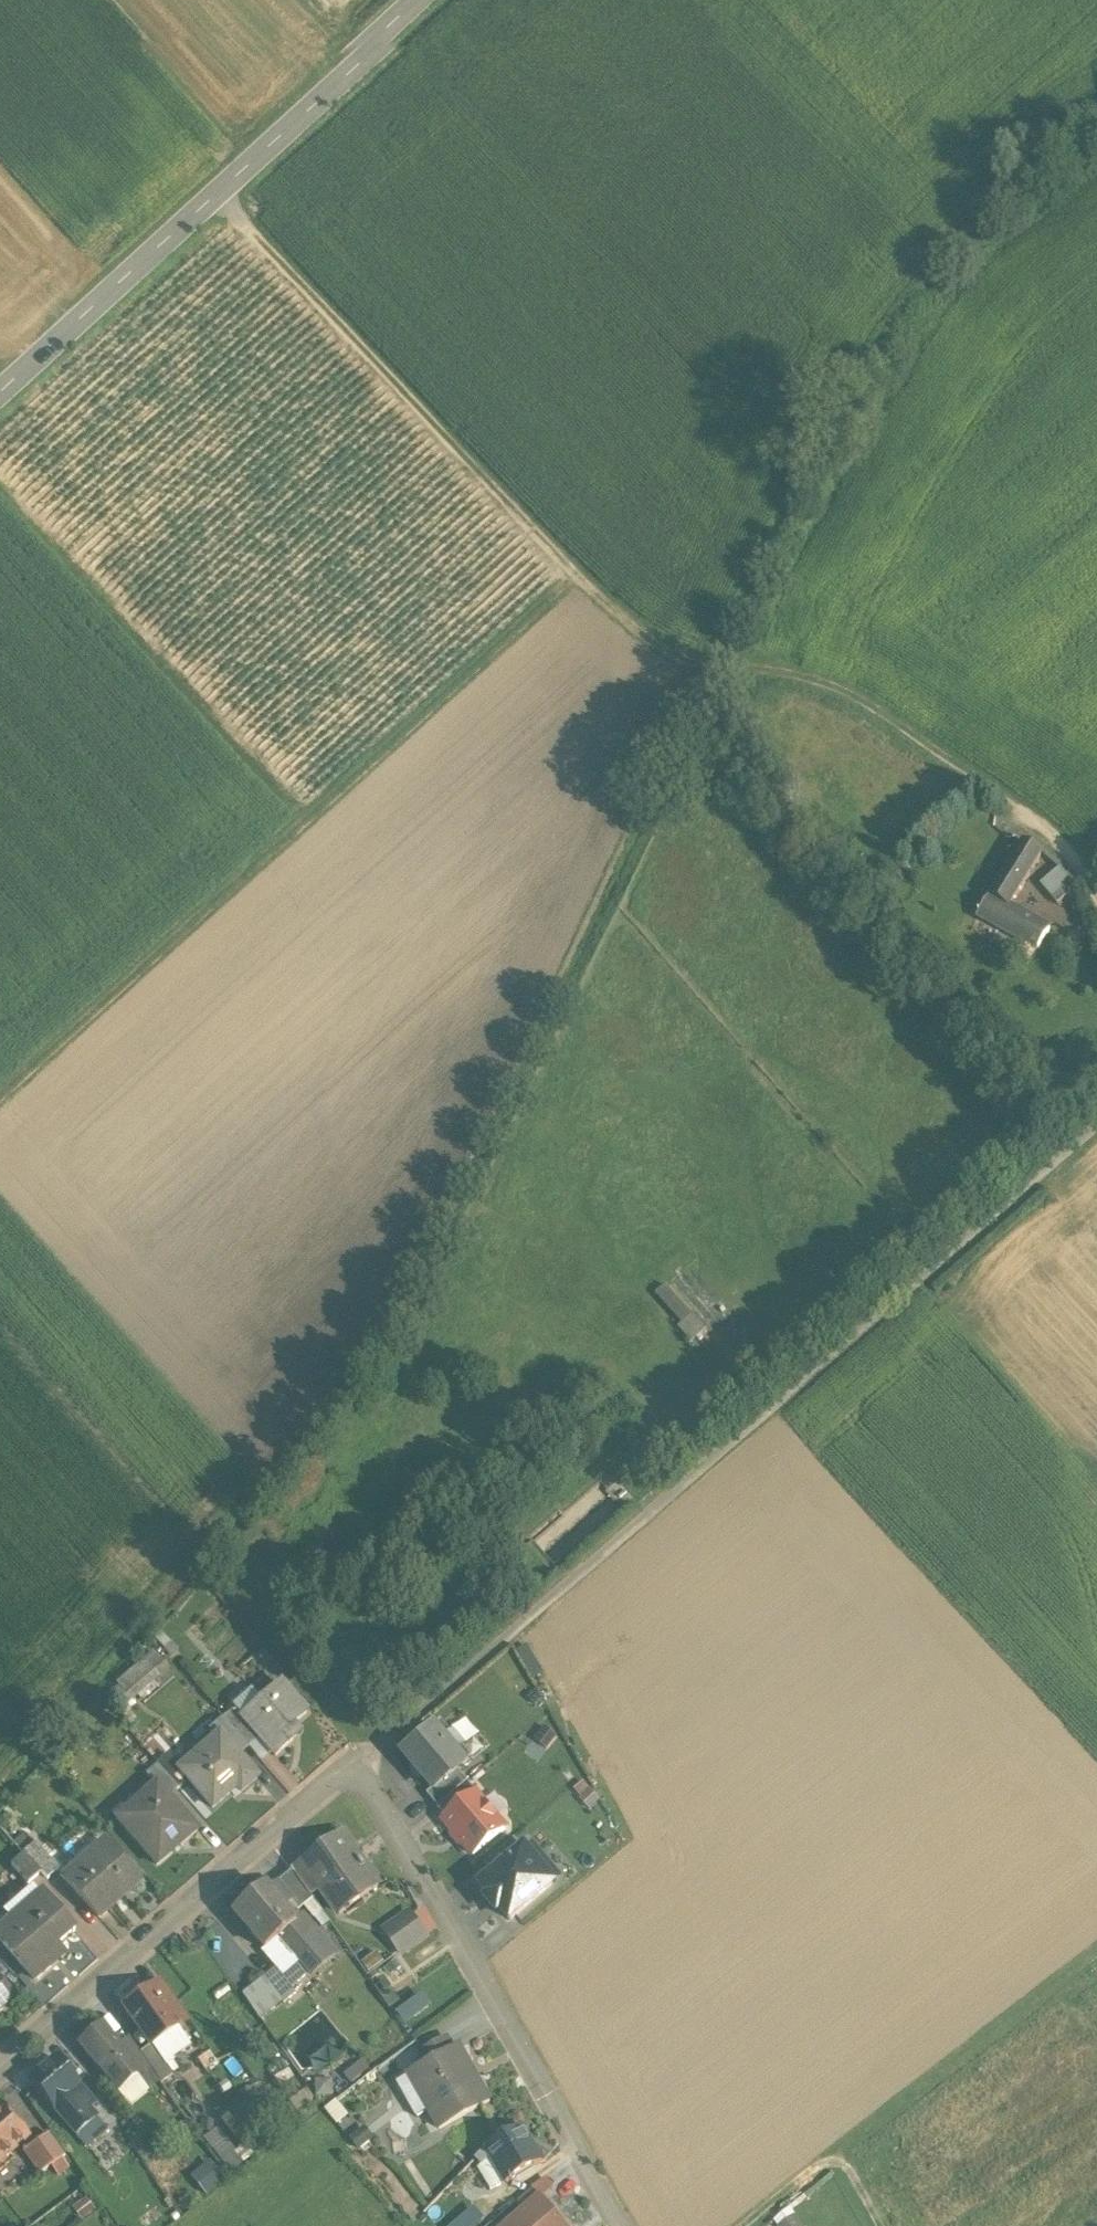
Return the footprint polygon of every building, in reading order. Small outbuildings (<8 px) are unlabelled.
[(1022,835),(989,889),(990,889),(1007,900),(1041,846),(1022,835)] [(1074,878),(1063,866),(1045,881),(1055,893),(1074,878)] [(1007,900),(990,889),(969,923),(1026,956),(1048,922),(1007,900)] [(689,1330),(703,1320),(667,1274),(654,1284),(689,1330)] [(150,1662),(130,1680),(139,1690),(159,1672),(150,1662)] [(280,1676),(242,1710),(261,1732),(277,1751),(294,1736),(287,1727),(309,1709),(280,1676)] [(261,1732),(242,1710),(230,1721),(249,1742),(261,1732)] [(230,1721),(224,1714),(211,1726),(217,1732),(221,1729),(240,1751),(249,1742),(230,1721)] [(440,1717),(402,1750),(432,1784),(434,1786),(457,1765),(471,1753),(461,1743),(464,1740),(452,1727),(450,1728),(440,1717)] [(217,1732),(204,1743),(208,1749),(185,1769),(214,1803),(238,1782),(243,1787),(259,1773),(240,1751),(221,1729),(217,1732)] [(180,1785),(159,1761),(148,1771),(156,1780),(158,1778),(171,1793),(180,1785)] [(437,1803),(467,1777),(457,1765),(434,1786),(432,1784),(426,1790),(437,1803)] [(437,1803),(446,1813),(474,1789),(476,1788),(467,1777),(437,1803)] [(171,1793),(158,1778),(156,1780),(118,1813),(159,1861),(199,1826),(171,1793)] [(473,1850),(504,1825),(474,1789),(446,1813),(442,1815),(473,1850)] [(357,1859),(338,1832),(307,1855),(324,1878),(323,1879),(342,1905),(372,1883),(372,1884),(378,1880),(365,1863),(366,1862),(362,1856),(357,1859)] [(494,1871),(524,1846),(514,1833),(484,1859),(494,1871)] [(60,1866),(36,1839),(25,1848),(42,1867),(49,1875),(60,1866)] [(106,1841),(66,1876),(100,1914),(139,1880),(106,1841)] [(494,1871),(481,1882),(490,1893),(485,1896),(496,1909),(500,1906),(509,1916),(552,1880),(539,1864),(544,1859),(530,1842),(524,1846),(494,1871)] [(25,1848),(12,1860),(28,1879),(42,1867),(25,1848)] [(307,1855),(292,1865),(309,1889),(323,1879),(324,1878),(307,1855)] [(292,1865),(276,1879),(292,1898),(291,1899),(297,1907),(313,1895),(309,1889),(292,1865)] [(292,1898),(276,1879),(267,1886),(284,1905),(291,1899),(292,1898)] [(263,1881),(233,1907),(264,1944),(280,1932),(295,1918),(294,1917),(284,1905),(267,1886),(263,1881)] [(0,1925),(0,1937),(36,1977),(51,1963),(42,1952),(73,1925),(41,1889),(0,1925)] [(301,1911),(294,1917),(295,1918),(280,1932),(312,1970),(334,1951),(301,1911)] [(414,1914),(389,1932),(400,1948),(425,1931),(414,1914)] [(282,1971),(276,1964),(264,1973),(284,1998),(296,1988),(292,1983),(306,1970),(296,1960),(282,1971)] [(179,2002),(162,1977),(150,1985),(167,2010),(168,2009),(179,2002)] [(13,1996),(0,1981),(0,2007),(13,1996)] [(150,1985),(125,2003),(151,2041),(152,2041),(178,2023),(168,2009),(167,2010),(150,1985)] [(395,2005),(404,2018),(431,2000),(422,1987),(395,2005)] [(118,2042),(102,2022),(80,2041),(117,2085),(135,2070),(137,2069),(124,2054),(125,2053),(118,2044),(119,2043),(118,2042)] [(140,2049),(129,2032),(118,2042),(119,2043),(118,2044),(125,2053),(124,2054),(137,2069),(135,2070),(139,2073),(151,2064),(140,2049)] [(446,2034),(421,2048),(428,2060),(453,2046),(446,2034)] [(173,2070),(152,2041),(151,2041),(140,2049),(151,2064),(161,2079),(173,2070)] [(428,2060),(408,2072),(438,2125),(489,2096),(459,2043),(453,2046),(428,2060)] [(79,2080),(56,2052),(30,2073),(53,2101),(77,2081),(79,2080)] [(352,2078),(370,2064),(361,2054),(344,2068),(352,2078)] [(331,2072),(314,2072),(315,2089),(331,2089),(331,2072)] [(77,2081),(53,2101),(77,2130),(97,2113),(90,2104),(94,2101),(77,2081)] [(336,2095),(325,2102),(333,2116),(345,2108),(336,2095)] [(25,2135),(0,2106),(0,2157),(25,2135)] [(97,2113),(77,2130),(88,2143),(109,2126),(97,2113)] [(520,2124),(486,2145),(474,2157),(480,2162),(481,2162),(490,2153),(504,2178),(505,2180),(540,2159),(520,2124)] [(362,2128),(348,2141),(357,2151),(371,2139),(362,2128)] [(50,2130),(24,2148),(39,2170),(51,2162),(62,2155),(65,2152),(50,2130)] [(242,2165),(225,2142),(213,2151),(230,2174),(242,2165)] [(504,2178),(490,2153),(481,2162),(480,2162),(477,2165),(490,2187),(504,2178)] [(62,2155),(51,2162),(57,2171),(68,2164),(62,2155)] [(224,2182),(209,2165),(194,2177),(208,2195),(224,2182)] [(504,2225),(565,2225),(539,2196),(504,2225)] [(794,2217),(780,2225),(800,2225),(794,2217)]
